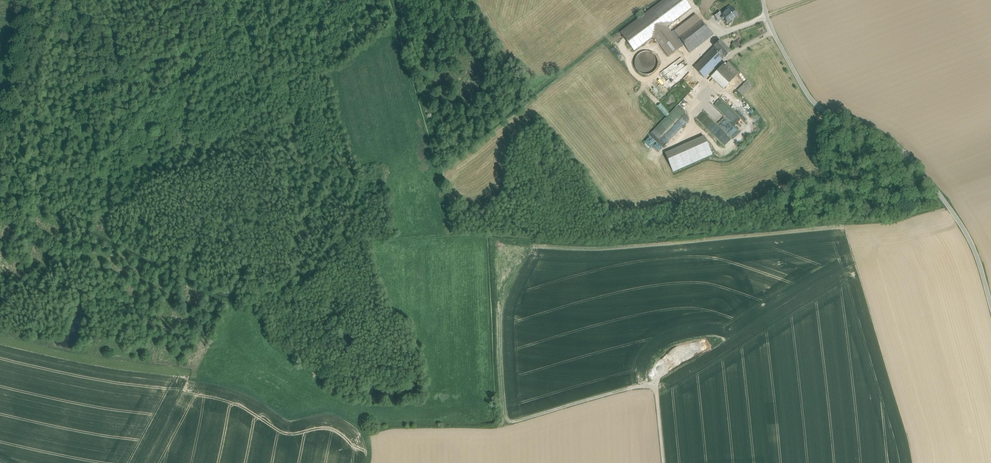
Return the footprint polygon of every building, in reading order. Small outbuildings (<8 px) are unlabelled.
[(620,32),(634,51),(654,37),(667,27),(691,8),(685,0),(663,0),(620,32)] [(733,8),(726,13),(725,12),(722,14),(722,15),(724,18),(728,23),(738,15),(733,8)] [(720,12),(714,16),(719,22),(724,18),(722,15),(722,14),(720,12)] [(696,14),(674,31),(679,38),(679,37),(701,21),(696,14)] [(701,21),(679,37),(689,53),(714,34),(701,21)] [(682,47),(667,27),(654,37),(669,57),(682,47)] [(731,52),(720,40),(714,46),(712,48),(722,59),(724,57),(725,57),(731,52)] [(712,48),(694,67),(704,78),(722,59),(712,48)] [(657,67),(658,63),(657,58),(654,55),(650,52),(646,51),(641,52),(638,55),(635,59),(634,63),(635,68),(638,71),(642,74),(646,75),(651,74),(654,71),(657,67)] [(661,72),(671,87),(689,75),(684,67),(687,64),(683,57),(661,72)] [(734,69),(728,62),(725,65),(723,64),(716,70),(717,71),(729,83),(739,73),(734,69)] [(729,83),(717,71),(711,77),(723,89),(729,83)] [(747,81),(737,91),(742,95),(752,85),(747,81)] [(710,102),(728,119),(731,116),(732,117),(736,113),(717,95),(710,102)] [(671,112),(650,134),(657,142),(685,113),(676,107),(671,112)] [(685,113),(657,142),(663,147),(688,121),(685,113)] [(673,171),(712,154),(704,136),(665,153),(673,171)]
